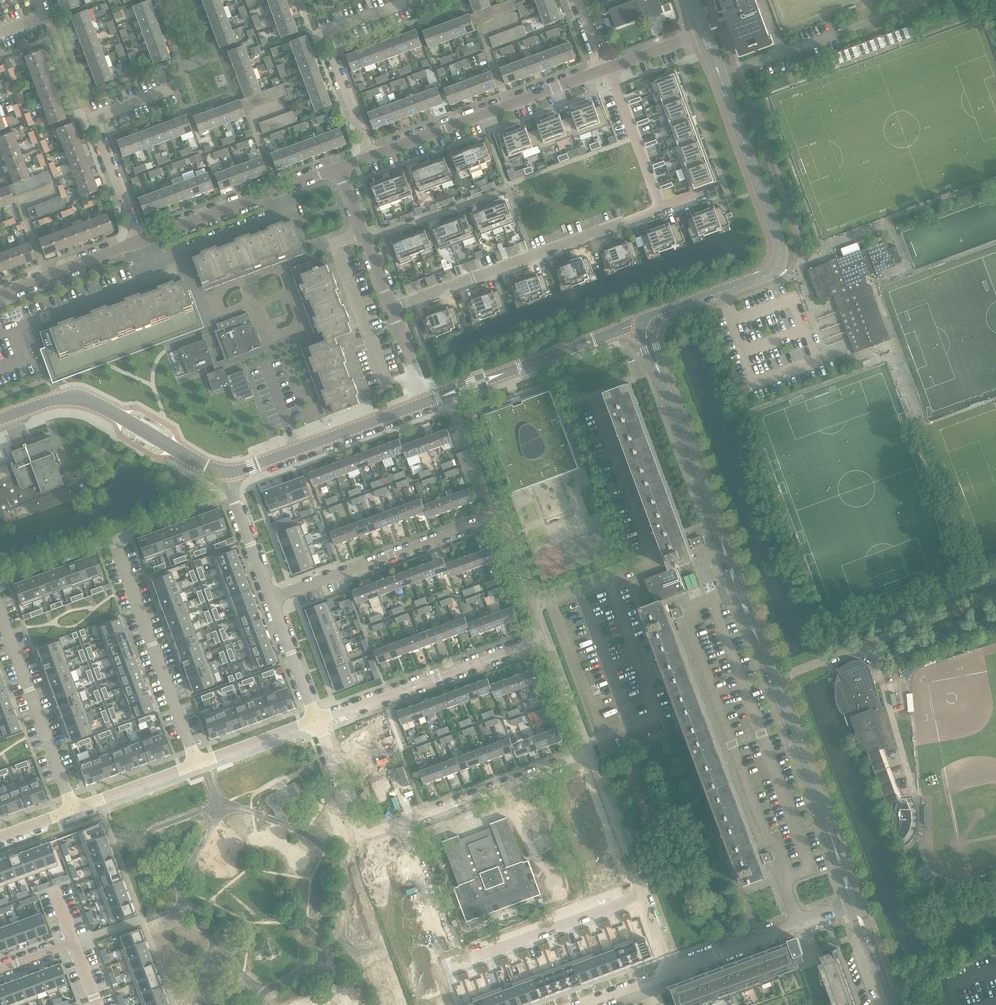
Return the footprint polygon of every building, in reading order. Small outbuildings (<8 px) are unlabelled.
[(59,1),(63,13),(79,7),(76,0),(62,0),(59,1)] [(207,14),(223,8),(220,0),(208,0),(203,2),(207,14)] [(285,0),(280,0),(269,4),(273,15),(289,10),(285,0)] [(374,9),(388,5),(386,0),(372,0),(374,9)] [(491,7),(489,0),(474,0),(471,1),(475,13),(479,11),(485,9),(491,7)] [(508,1),(512,12),(518,10),(514,0),(510,0),(508,1)] [(537,3),(541,14),(557,8),(554,0),(544,0),(537,3)] [(633,1),(610,10),(617,28),(650,16),(651,18),(664,13),(659,0),(633,0),(633,1)] [(756,0),(721,0),(727,15),(728,14),(730,20),(729,21),(740,52),(771,40),(756,0)] [(137,18),(153,12),(148,1),(133,7),(137,18)] [(512,12),(508,1),(502,3),(506,14),(512,12)] [(517,4),(519,10),(525,8),(523,2),(517,4)] [(103,11),(109,9),(106,3),(100,5),(103,11)] [(500,16),(506,14),(502,3),(496,5),(500,16)] [(496,5),(491,7),(495,18),(500,16),(496,5)] [(238,8),(240,14),(246,12),(244,6),(238,8)] [(491,7),(485,9),(489,20),(495,18),(491,7)] [(207,14),(211,25),(227,19),(223,8),(207,14)] [(527,13),(525,8),(519,10),(522,16),(527,13)] [(561,20),(557,8),(541,14),(546,26),(561,20)] [(483,23),(489,20),(485,9),(479,11),(483,23)] [(75,28),(91,22),(87,10),(71,16),(75,28)] [(277,27),(293,21),(289,10),(273,15),(277,27)] [(479,11),(475,13),(470,15),(474,26),(483,23),(479,11)] [(119,12),(113,14),(115,20),(121,18),(119,12)] [(153,12),(137,18),(141,29),(157,24),(153,12)] [(249,18),(246,12),(240,14),(243,20),(249,18)] [(251,17),(254,23),(260,20),(257,15),(251,17)] [(470,15),(458,19),(464,35),(476,31),(474,26),(470,15)] [(211,25),(215,37),(231,31),(227,19),(211,25)] [(464,35),(458,19),(447,23),(453,39),(464,35)] [(260,20),(254,23),(256,28),(262,26),(260,20)] [(107,23),(109,29),(115,27),(113,21),(107,23)] [(297,32),(293,21),(277,27),(282,38),(297,32)] [(91,22),(75,28),(80,39),(96,33),(91,22)] [(441,43),(453,39),(447,23),(435,28),(441,43)] [(157,24),(141,29),(145,41),(161,35),(157,24)] [(522,38),(527,36),(523,25),(518,27),(522,38)] [(109,29),(111,35),(117,32),(115,27),(109,29)] [(518,27),(512,29),(516,40),(522,38),(518,27)] [(435,28),(423,32),(429,48),(441,43),(435,28)] [(125,29),(119,31),(122,37),(128,35),(125,29)] [(247,31),(249,37),(255,35),(253,29),(247,31)] [(516,40),(512,29),(506,31),(510,42),(516,40)] [(417,30),(405,35),(411,51),(422,46),(417,30)] [(552,30),(547,32),(549,38),(555,36),(552,30)] [(231,31),(215,37),(219,48),(235,42),(231,31)] [(506,31),(501,33),(505,44),(510,42),(506,31)] [(96,33),(80,39),(84,51),(100,45),(96,33)] [(505,44),(501,33),(495,35),(499,46),(505,44)] [(122,37),(124,43),(130,41),(128,35),(122,37)] [(161,35),(145,41),(150,53),(166,47),(161,35)] [(411,51),(405,35),(394,39),(400,55),(411,51)] [(495,35),(489,37),(493,48),(499,46),(495,35)] [(294,54),(310,48),(305,36),(289,42),(294,54)] [(268,43),(266,37),(260,40),(262,46),(268,43)] [(531,45),(537,43),(535,37),(529,39),(531,45)] [(394,39),(382,43),(388,59),(400,55),(394,39)] [(523,41),(526,47),(531,45),(529,39),(523,41)] [(388,59),(382,43),(371,47),(377,63),(388,59)] [(570,43),(559,47),(564,63),(576,59),(570,43)] [(115,46),(117,52),(123,50),(121,44),(115,46)] [(100,45),(84,51),(88,62),(104,56),(100,45)] [(512,45),(506,47),(508,53),(514,51),(512,45)] [(232,63),(248,57),(244,46),(228,51),(232,63)] [(261,52),(261,51),(259,46),(253,48),(255,54),(261,52)] [(471,54),(477,52),(475,46),(469,48),(471,54)] [(166,47),(150,53),(154,64),(170,58),(166,47)] [(278,53),(276,47),(270,49),(272,55),(278,53)] [(371,47),(359,51),(365,68),(377,63),(371,47)] [(503,56),(508,53),(506,47),(500,50),(503,56)] [(559,47),(547,51),(553,68),(564,63),(559,47)] [(298,65),(314,59),(310,48),(294,54),(298,65)] [(465,57),(471,54),(469,48),(463,51),(465,57)] [(125,56),(123,50),(117,52),(119,58),(125,56)] [(24,57),(29,69),(45,63),(41,51),(24,57)] [(348,56),(354,72),(365,68),(359,51),(348,56)] [(553,68),(547,51),(535,56),(541,72),(553,68)] [(128,54),(130,60),(136,58),(134,52),(128,54)] [(478,55),(480,61),(487,59),(484,53),(478,55)] [(448,63),(454,61),(452,55),(446,57),(448,63)] [(104,56),(88,62),(92,74),(108,68),(104,56)] [(263,58),(266,64),(272,62),(269,56),(263,58)] [(535,56),(524,60),(530,76),(541,72),(535,56)] [(236,75),(252,69),(248,57),(232,63),(236,75)] [(446,57),(440,59),(442,65),(448,63),(446,57)] [(302,77),(318,71),(314,59),(298,65),(302,77)] [(422,62),(424,68),(430,65),(428,59),(422,62)] [(464,67),(469,65),(467,59),(461,61),(464,67)] [(530,76),(524,60),(513,64),(519,80),(530,76)] [(461,61),(455,64),(458,70),(464,67),(461,61)] [(272,62),(266,64),(268,70),(274,68),(272,62)] [(29,69),(33,80),(50,74),(45,63),(29,69)] [(282,64),(276,66),(279,72),(285,70),(282,64)] [(507,85),(519,80),(513,64),(501,68),(507,85)] [(410,66),(405,68),(407,74),(413,72),(410,66)] [(123,69),(126,75),(132,73),(129,67),(123,69)] [(108,68),(92,74),(97,86),(113,80),(108,68)] [(401,76),(407,74),(405,68),(399,70),(401,76)] [(438,70),(440,76),(446,74),(444,68),(438,70)] [(240,86),(256,80),(252,69),(236,75),(240,86)] [(285,70),(279,72),(281,78),(287,76),(285,70)] [(306,88),(322,82),(318,71),(302,77),(306,88)] [(421,79),(427,77),(425,71),(419,73),(421,79)] [(491,72),(480,76),(486,92),(497,88),(491,72)] [(416,81),(421,79),(419,73),(413,75),(416,81)] [(54,85),(50,74),(33,80),(37,92),(54,85)] [(675,75),(675,74),(665,78),(664,76),(656,78),(657,81),(655,81),(659,92),(680,85),(678,77),(676,78),(675,75)] [(480,76),(468,81),(474,97),(486,92),(480,76)] [(378,85),(384,83),(382,77),(376,79),(378,85)] [(271,80),(274,86),(280,84),(277,78),(271,80)] [(398,87),(404,85),(402,79),(396,81),(398,87)] [(256,80),(240,86),(245,98),(249,96),(255,94),(260,92),(261,92),(256,80)] [(396,81),(390,83),(393,89),(398,87),(396,81)] [(468,81),(457,85),(463,101),(474,97),(468,81)] [(310,99),(326,93),(322,82),(306,88),(310,99)] [(359,85),(361,91),(367,89),(365,83),(359,85)] [(283,84),(277,86),(281,97),(287,95),(283,84)] [(58,96),(54,85),(37,92),(41,103),(58,96)] [(451,105),(463,101),(457,85),(445,89),(451,105)] [(682,93),(683,92),(680,85),(659,92),(663,103),(683,96),(682,93)] [(271,88),(275,99),(281,97),(277,86),(271,88)] [(271,88),(266,90),(270,102),(275,99),(271,88)] [(375,96),(381,94),(379,88),(373,90),(375,96)] [(432,108),(444,104),(438,88),(426,92),(432,108)] [(261,92),(260,92),(264,104),(270,102),(266,90),(261,92)] [(373,90),(367,92),(370,98),(375,96),(373,90)] [(255,94),(259,106),(264,104),(260,92),(255,94)] [(420,112),(432,108),(426,92),(414,96),(420,112)] [(294,93),(288,95),(290,101),(296,99),(294,93)] [(326,93),(310,99),(315,111),(331,105),(326,93)] [(255,94),(249,96),(253,108),(259,106),(255,94)] [(45,114),(62,108),(58,96),(41,103),(45,114)] [(249,96),(245,98),(239,100),(243,111),(253,108),(249,96)] [(403,101),(409,117),(420,112),(414,96),(403,101)] [(667,114),(688,106),(685,98),(684,99),(683,96),(663,103),(667,114)] [(239,100),(228,104),(234,120),(245,116),(243,111),(239,100)] [(398,121),(409,117),(403,101),(392,105),(398,121)] [(228,104),(216,109),(222,125),(234,120),(228,104)] [(596,111),(594,104),(590,105),(589,104),(582,106),(590,127),(607,121),(603,108),(596,111)] [(386,125),(398,121),(392,105),(380,109),(386,125)] [(572,112),(574,119),(568,121),(573,134),(590,127),(582,106),(575,109),(576,111),(572,112)] [(667,114),(671,125),(691,117),(689,114),(691,114),(688,106),(667,114)] [(66,119),(62,108),(45,114),(50,125),(66,119)] [(216,109),(205,113),(211,129),(222,125),(216,109)] [(374,129),(386,125),(380,109),(369,113),(374,129)] [(292,110),(287,112),(291,124),(296,122),(292,110)] [(291,124),(287,112),(281,114),(285,126),(291,124)] [(205,113),(193,117),(199,133),(211,129),(205,113)] [(281,114),(275,116),(280,128),(285,126),(281,114)] [(328,114),(322,116),(324,122),(330,120),(328,114)] [(186,116),(174,120),(180,136),(192,131),(186,116)] [(280,128),(275,116),(270,119),(274,130),(280,128)] [(318,124),(324,122),(322,116),(316,118),(318,124)] [(573,134),(568,121),(563,123),(560,116),(556,118),(556,116),(548,119),(556,140),(573,134)] [(671,125),(675,135),(696,127),(693,120),(692,120),(691,117),(671,125)] [(270,119),(264,121),(268,132),(274,130),(270,119)] [(540,131),(535,133),(539,146),(556,140),(548,119),(541,121),(542,123),(538,125),(540,131)] [(174,120),(163,124),(168,140),(180,136),(174,120)] [(263,134),(268,132),(264,121),(258,123),(263,134)] [(77,135),(73,123),(56,129),(61,141),(77,135)] [(163,124),(151,128),(157,144),(168,140),(163,124)] [(295,133),(301,131),(299,125),(293,127),(295,133)] [(675,135),(679,146),(698,139),(697,136),(699,135),(696,127),(675,135)] [(151,128),(140,133),(146,148),(157,144),(151,128)] [(327,133),(333,149),(345,144),(339,128),(327,133)] [(252,136),(250,129),(244,132),(247,138),(252,136)] [(522,130),(522,129),(515,131),(522,152),(539,146),(535,133),(529,135),(526,129),(522,130)] [(522,152),(515,131),(507,134),(508,135),(504,137),(507,144),(500,146),(505,159),(522,152)] [(1,150),(18,144),(14,133),(0,137),(0,147),(1,150)] [(140,133),(128,137),(134,153),(146,148),(140,133)] [(272,141),(278,139),(276,133),(270,135),(272,141)] [(316,137),(322,153),(333,149),(327,133),(316,137)] [(81,146),(77,135),(61,141),(65,152),(81,146)] [(233,136),(227,138),(229,144),(235,142),(233,136)] [(116,141),(122,157),(134,153),(128,137),(116,141)] [(310,157),(322,153),(316,137),(304,141),(310,157)] [(221,140),(223,146),(229,144),(227,138),(221,140)] [(679,146),(683,157),(704,149),(701,141),(700,142),(698,139),(679,146)] [(248,141),(242,143),(244,149),(250,147),(248,141)] [(293,145),(299,161),(310,157),(304,141),(293,145)] [(238,151),(244,149),(242,143),(236,145),(238,151)] [(473,145),(480,165),(492,161),(491,160),(493,159),(491,153),(489,153),(485,144),(481,146),(480,143),(473,145)] [(22,155),(18,144),(1,150),(5,161),(22,155)] [(204,146),(205,149),(206,152),(212,150),(210,144),(204,146)] [(288,166),(299,161),(293,145),(282,150),(288,166)] [(463,149),(470,169),(472,174),(482,170),(480,165),(473,145),(474,148),(470,150),(469,148),(464,150),(463,149)] [(81,146),(65,152),(69,163),(86,157),(81,146)] [(182,157),(188,155),(186,149),(180,151),(182,157)] [(459,173),(470,169),(463,149),(456,152),(457,154),(453,156),(456,165),(454,166),(457,173),(458,172),(459,173)] [(683,157),(687,167),(706,160),(705,157),(707,157),(704,149),(683,157)] [(270,154),(276,170),(288,166),(282,150),(270,154)] [(215,159),(221,157),(219,151),(213,153),(215,159)] [(203,160),(200,154),(194,156),(197,162),(203,160)] [(5,161),(9,173),(26,166),(22,155),(5,161)] [(162,158),(164,164),(170,161),(168,155),(162,158)] [(90,168),(86,157),(69,163),(73,175),(90,168)] [(249,162),(255,178),(266,174),(260,157),(249,162)] [(159,166),(164,164),(162,158),(156,160),(159,166)] [(439,158),(433,160),(442,184),(453,180),(451,175),(453,174),(450,168),(449,168),(445,159),(440,160),(439,158)] [(423,164),(422,164),(431,188),(442,184),(433,160),(434,163),(430,164),(429,163),(423,165),(423,164)] [(687,167),(691,178),(712,170),(709,162),(707,163),(706,160),(687,167)] [(171,164),(173,170),(179,168),(177,162),(171,164)] [(237,166),(243,182),(255,178),(249,162),(237,166)] [(145,164),(139,166),(141,172),(147,170),(145,164)] [(420,192),(431,188),(422,164),(416,166),(417,169),(412,171),(416,180),(414,181),(416,188),(418,187),(420,192)] [(26,166),(9,173),(13,184),(14,184),(20,182),(25,180),(30,178),(26,166)] [(135,174),(141,172),(139,166),(133,168),(135,174)] [(226,170),(232,186),(243,182),(237,166),(226,170)] [(90,168),(73,175),(77,186),(94,180),(90,168)] [(160,168),(154,171),(156,176),(162,174),(160,168)] [(232,186),(226,170),(214,175),(220,191),(232,186)] [(695,189),(714,182),(713,179),(715,178),(712,170),(691,178),(695,189)] [(150,179),(156,176),(154,171),(148,173),(150,179)] [(46,185),(52,183),(48,172),(42,174),(46,185)] [(201,193),(213,189),(207,173),(195,177),(201,193)] [(399,173),(393,175),(402,199),(400,195),(406,193),(406,192),(411,190),(412,189),(410,182),(408,183),(405,174),(400,175),(399,173)] [(40,187),(46,185),(42,174),(36,176),(40,187)] [(382,179),(391,203),(402,199),(393,175),(392,175),(393,178),(389,179),(389,178),(383,180),(382,179)] [(40,187),(36,176),(31,178),(35,189),(40,187)] [(137,177),(131,179),(133,185),(139,183),(137,177)] [(184,181),(190,198),(201,193),(195,177),(184,181)] [(29,191),(35,189),(31,178),(30,178),(25,180),(29,191)] [(380,207),(391,203),(382,179),(376,181),(377,184),(372,186),(375,195),(374,196),(376,202),(377,201),(380,207)] [(25,180),(20,182),(24,193),(29,191),(25,180)] [(98,191),(94,180),(77,186),(82,198),(98,191)] [(172,186),(178,202),(190,198),(184,181),(172,186)] [(18,195),(24,193),(20,182),(14,184),(18,195)] [(14,184),(13,184),(8,186),(12,197),(18,195),(14,184)] [(12,197),(8,186),(0,189),(0,199),(3,207),(14,203),(12,197)] [(161,190),(167,206),(178,202),(172,186),(161,190)] [(715,187),(707,190),(711,199),(718,197),(715,187)] [(150,194),(156,210),(167,206),(161,190),(150,194)] [(138,198),(144,215),(156,210),(150,194),(138,198)] [(65,208),(62,198),(61,196),(56,198),(60,210),(65,208)] [(60,210),(56,198),(50,200),(55,212),(60,210)] [(49,214),(55,212),(50,200),(45,202),(49,214)] [(501,200),(494,203),(503,227),(514,223),(512,217),(514,217),(512,210),(510,211),(506,201),(502,203),(501,200)] [(49,214),(45,202),(40,204),(44,216),(49,214)] [(484,206),(493,231),(503,227),(494,203),(495,205),(491,207),(490,206),(485,208),(484,206)] [(38,218),(44,216),(40,204),(34,206),(38,218)] [(32,220),(38,218),(34,206),(28,209),(32,220)] [(482,235),(493,231),(484,206),(478,209),(479,211),(474,213),(477,223),(475,223),(478,230),(480,229),(482,235)] [(725,215),(722,207),(715,209),(711,210),(710,208),(703,211),(712,234),(719,231),(718,230),(730,225),(730,223),(728,219),(727,215),(725,215)] [(703,211),(696,214),(697,215),(693,217),(687,220),(690,228),(688,229),(692,239),(704,235),(705,237),(712,234),(703,211)] [(107,214),(95,218),(101,235),(113,231),(107,214)] [(460,215),(454,217),(463,242),(474,238),(472,232),(474,231),(471,225),(470,226),(466,216),(461,218),(460,215)] [(452,246),(463,242),(454,217),(454,218),(455,220),(451,222),(450,220),(444,223),(444,221),(443,221),(452,246)] [(90,239),(101,235),(95,218),(84,223),(90,239)] [(259,232),(268,258),(277,255),(278,258),(303,249),(292,220),(283,223),(282,221),(266,227),(267,229),(259,232)] [(441,250),(452,246),(443,221),(437,224),(438,226),(433,228),(437,238),(435,238),(438,245),(439,244),(441,250)] [(73,227),(79,243),(90,239),(84,223),(73,227)] [(680,232),(677,223),(671,226),(670,225),(666,227),(666,225),(659,228),(667,250),(674,248),(673,246),(685,242),(682,231),(680,232)] [(68,248),(79,243),(73,227),(62,231),(68,248)] [(659,228),(651,230),(652,232),(648,233),(648,234),(642,236),(645,245),(643,246),(647,256),(659,251),(660,253),(667,250),(659,228)] [(420,230),(414,232),(423,257),(434,253),(432,247),(434,246),(431,240),(429,240),(426,231),(421,233),(420,230)] [(50,235),(56,252),(68,248),(62,231),(50,235)] [(234,241),(225,245),(235,270),(244,267),(245,270),(260,265),(259,261),(268,258),(259,232),(250,236),(249,233),(234,239),(234,241)] [(403,236),(412,261),(412,260),(411,256),(421,252),(422,257),(423,257),(414,232),(413,232),(414,235),(410,237),(410,235),(404,237),(403,236)] [(45,256),(56,252),(50,235),(39,239),(45,256)] [(401,265),(412,261),(403,236),(397,239),(398,241),(393,243),(397,253),(395,253),(397,260),(399,259),(401,265)] [(639,258),(638,256),(633,241),(628,243),(627,241),(623,243),(622,240),(615,243),(624,268),(631,265),(630,263),(635,262),(634,260),(639,258)] [(835,296),(836,298),(835,299),(855,353),(891,340),(871,285),(869,286),(865,277),(871,275),(870,273),(876,271),(876,273),(896,265),(895,265),(902,262),(901,257),(900,257),(896,247),(890,249),(887,241),(867,248),(868,249),(862,251),(861,250),(836,259),(837,261),(829,263),(829,262),(811,268),(808,270),(820,301),(835,296)] [(29,243),(18,247),(24,264),(36,259),(29,243)] [(605,265),(606,268),(606,270),(612,268),(612,270),(617,269),(617,270),(624,268),(615,243),(608,245),(609,248),(605,249),(605,251),(600,253),(605,265)] [(235,270),(225,245),(216,248),(215,246),(200,251),(201,254),(192,257),(201,283),(210,279),(212,283),(227,277),(226,274),(235,270)] [(13,268),(24,264),(18,247),(7,251),(13,268)] [(0,254),(0,268),(1,272),(13,268),(7,251),(0,254)] [(570,259),(579,284),(586,282),(586,280),(590,278),(589,276),(594,274),(594,272),(593,270),(588,257),(583,259),(582,258),(578,259),(577,256),(570,259)] [(573,287),(579,284),(570,259),(563,262),(564,264),(560,266),(561,268),(555,270),(560,281),(561,284),(562,286),(567,284),(568,287),(572,285),(573,287)] [(319,266),(315,268),(315,270),(302,275),(305,284),(302,285),(308,300),(311,299),(315,308),(340,298),(337,289),(339,289),(333,273),(331,274),(328,265),(320,268),(319,266)] [(532,273),(526,276),(535,301),(542,298),(541,296),(545,295),(544,293),(550,291),(549,289),(548,286),(543,274),(538,276),(538,274),(533,276),(532,273)] [(511,286),(513,292),(517,303),(522,301),(523,303),(527,301),(528,303),(535,301),(526,276),(519,278),(520,281),(515,282),(516,284),(511,286)] [(148,290),(165,337),(199,325),(181,278),(148,290)] [(490,317),(497,315),(497,313),(501,311),(500,309),(505,307),(499,290),(494,292),(493,290),(489,292),(488,289),(481,292),(490,317)] [(115,302),(132,349),(165,337),(148,290),(115,302)] [(483,320),(484,320),(490,317),(481,292),(474,295),(475,297),(471,299),(471,301),(466,302),(472,319),(478,317),(478,319),(483,318),(483,320)] [(319,371),(322,380),(348,371),(345,362),(347,361),(341,346),(339,346),(336,338),(353,332),(349,322),(351,321),(346,306),(343,307),(340,298),(315,308),(318,317),(315,318),(320,333),(323,332),(327,340),(310,346),(314,356),(310,357),(316,372),(319,371)] [(81,314),(99,362),(132,349),(115,302),(81,314)] [(446,334),(452,331),(452,329),(456,328),(455,326),(460,324),(454,307),(449,309),(448,307),(444,309),(443,306),(436,308),(446,334)] [(439,336),(446,334),(436,308),(429,311),(430,314),(426,315),(427,317),(422,319),(428,336),(433,334),(434,336),(438,334),(439,336)] [(253,328),(247,313),(216,324),(229,359),(260,347),(253,328)] [(56,377),(99,362),(81,314),(48,327),(49,329),(39,332),(56,377)] [(204,339),(203,340),(178,349),(183,362),(209,352),(204,339)] [(209,352),(183,362),(188,374),(213,364),(209,352)] [(224,368),(215,371),(206,375),(213,392),(229,386),(230,385),(227,376),(224,368)] [(253,396),(247,379),(244,372),(243,370),(227,376),(230,385),(229,386),(236,402),(253,396)] [(348,371),(322,380),(326,389),(323,390),(328,405),(331,404),(335,414),(353,407),(353,408),(356,407),(355,406),(360,404),(357,395),(360,394),(354,379),(351,380),(348,371)] [(669,562),(672,569),(672,570),(679,567),(696,561),(693,552),(694,551),(694,550),(704,547),(701,538),(691,542),(691,541),(689,541),(684,529),(631,384),(606,393),(620,430),(615,432),(623,455),(628,453),(649,508),(643,510),(652,533),(657,531),(665,551),(662,552),(666,563),(669,562)] [(513,405),(485,415),(514,492),(579,468),(551,391),(522,402),(523,404),(514,407),(513,405)] [(448,428),(436,433),(441,446),(453,442),(448,428)] [(430,450),(441,446),(436,433),(425,437),(430,450)] [(4,525),(78,498),(77,493),(91,488),(84,467),(65,474),(66,476),(61,478),(53,455),(55,454),(60,465),(61,464),(51,437),(11,452),(16,464),(13,465),(12,463),(10,463),(11,466),(3,469),(3,467),(0,468),(0,515),(4,525)] [(425,437),(414,441),(419,455),(430,450),(425,437)] [(400,439),(388,443),(393,456),(404,452),(402,446),(400,439)] [(407,459),(419,455),(414,441),(402,446),(404,452),(407,459)] [(382,461),(393,456),(388,443),(377,447),(382,461)] [(377,447),(366,452),(371,465),(382,461),(377,447)] [(468,450),(473,461),(478,459),(474,448),(468,450)] [(467,463),(473,461),(468,450),(463,452),(467,463)] [(360,469),(371,465),(366,452),(355,456),(360,469)] [(461,465),(467,463),(463,452),(457,454),(461,465)] [(355,456),(343,460),(348,473),(360,469),(355,456)] [(477,472),(482,470),(478,459),(473,461),(477,472)] [(343,460),(332,464),(337,478),(348,473),(343,460)] [(473,461),(467,463),(471,474),(477,472),(473,461)] [(467,463),(461,465),(465,476),(471,474),(467,463)] [(321,469),(326,482),(337,478),(332,464),(321,469)] [(321,469),(309,473),(314,486),(326,482),(321,469)] [(305,476),(294,480),(302,502),(313,498),(305,476)] [(294,480),(284,483),(292,506),(302,502),(294,480)] [(284,483),(274,487),(282,510),(292,506),(284,483)] [(274,487),(263,491),(271,514),(282,510),(274,487)] [(470,488),(458,492),(463,505),(475,501),(470,488)] [(452,510),(463,505),(458,492),(447,496),(452,510)] [(441,514),(452,510),(447,496),(436,500),(441,514)] [(422,498),(410,503),(415,516),(427,512),(424,505),(422,498)] [(429,518),(441,514),(436,500),(424,505),(427,512),(429,518)] [(404,520),(415,516),(410,503),(399,507),(404,520)] [(393,524),(404,520),(399,507),(388,511),(393,524)] [(227,530),(219,509),(208,513),(216,534),(227,530)] [(382,528),(393,524),(388,511),(377,515),(382,528)] [(216,534),(208,513),(198,517),(206,537),(215,533),(216,534)] [(370,533),(382,528),(377,515),(365,519),(370,533)] [(206,537),(198,517),(188,520),(196,541),(206,537)] [(359,537),(370,533),(365,519),(354,523),(359,537)] [(196,541),(188,520),(178,524),(185,542),(194,538),(195,541),(196,541)] [(348,541),(359,537),(354,523),(343,528),(348,541)] [(185,542),(178,524),(168,528),(175,546),(185,542)] [(301,525),(279,533),(283,544),(305,535),(301,525)] [(175,546),(168,528),(158,532),(164,550),(166,553),(165,549),(175,546)] [(336,545),(348,541),(343,528),(331,532),(336,545)] [(164,550),(158,532),(148,535),(156,557),(166,553),(164,550)] [(148,535),(137,539),(145,561),(156,557),(148,535)] [(305,535),(283,544),(286,554),(309,545),(305,535)] [(309,545),(286,554),(290,564),(313,555),(309,545)] [(480,551),(485,565),(497,560),(492,547),(480,551)] [(212,558),(215,568),(238,560),(234,550),(212,558)] [(480,551),(469,556),(474,569),(485,565),(480,551)] [(96,555),(85,558),(93,580),(94,580),(93,579),(103,575),(96,555)] [(313,555),(290,564),(294,575),(317,566),(313,555)] [(463,573),(474,569),(469,556),(458,560),(463,573)] [(437,575),(448,571),(446,564),(444,557),(432,562),(437,575)] [(85,558),(75,562),(83,584),(93,580),(85,558)] [(242,570),(238,560),(215,568),(219,579),(242,570)] [(458,560),(446,564),(448,571),(451,577),(463,573),(458,560)] [(75,562),(65,566),(73,587),(83,584),(75,562)] [(432,562),(421,566),(426,579),(437,575),(432,562)] [(65,566),(55,570),(62,590),(72,586),(72,588),(73,587),(65,566)] [(414,583),(426,579),(421,566),(409,570),(414,583)] [(672,570),(672,569),(645,579),(654,603),(665,599),(666,599),(688,591),(679,567),(672,570)] [(55,570),(45,574),(52,594),(62,590),(55,570)] [(245,580),(242,570),(219,579),(223,589),(245,580)] [(409,570),(398,574),(403,588),(414,583),(409,570)] [(180,582),(180,581),(175,583),(171,573),(152,580),(156,591),(180,582)] [(699,586),(694,573),(689,575),(694,588),(699,586)] [(45,574),(35,577),(42,599),(43,598),(43,597),(52,594),(45,574)] [(392,592),(403,588),(398,574),(387,578),(392,592)] [(694,588),(689,575),(684,577),(689,590),(694,588)] [(35,577),(24,581),(32,602),(42,599),(35,577)] [(387,578),(376,583),(381,596),(392,592),(387,578)] [(249,590),(245,580),(223,589),(227,599),(249,590)] [(24,581),(14,585),(22,606),(32,602),(24,581)] [(183,592),(180,582),(156,591),(160,601),(183,592)] [(369,600),(381,596),(376,583),(364,587),(369,600)] [(364,587),(353,591),(358,604),(369,600),(364,587)] [(253,601),(249,590),(227,599),(230,609),(253,601)] [(187,602),(183,603),(179,594),(184,592),(183,592),(160,601),(164,611),(187,602)] [(669,610),(666,599),(665,599),(654,603),(641,608),(646,622),(643,623),(647,633),(650,632),(658,653),(652,655),(661,678),(666,676),(718,817),(713,819),(721,842),(727,840),(737,866),(734,867),(738,878),(741,877),(744,885),(768,876),(764,865),(766,864),(765,863),(772,861),(769,852),(762,855),(762,854),(760,855),(673,620),(675,620),(675,619),(682,616),(679,608),(672,610),(671,609),(669,610)] [(257,611),(253,601),(230,609),(234,619),(257,611)] [(328,601),(307,609),(311,620),(333,612),(333,611),(332,611),(328,601)] [(191,612),(187,602),(164,611),(167,621),(191,612)] [(514,606),(502,610),(507,624),(518,619),(514,606)] [(496,628),(507,624),(502,610),(491,615),(496,628)] [(260,621),(257,611),(234,619),(238,629),(260,621)] [(192,623),(189,613),(191,613),(191,612),(167,621),(171,631),(192,623)] [(333,612),(311,620),(315,630),(338,621),(333,612)] [(491,615),(480,619),(484,632),(496,628),(491,615)] [(465,617),(454,621),(459,634),(470,630),(468,623),(465,617)] [(120,619),(97,627),(101,638),(124,629),(120,619)] [(473,636),(484,632),(480,619),(468,623),(470,630),(473,636)] [(264,631),(260,621),(238,629),(242,639),(264,631)] [(338,621),(315,630),(319,640),(341,632),(338,621)] [(447,638),(459,634),(454,621),(443,625),(447,638)] [(196,633),(192,623),(171,631),(175,641),(196,633)] [(443,625),(431,629),(436,642),(447,638),(443,625)] [(124,629),(101,638),(105,648),(127,639),(124,629)] [(425,646),(436,642),(431,629),(420,633),(425,646)] [(268,641),(264,631),(242,639),(245,649),(268,641)] [(341,632),(319,640),(322,650),(345,642),(341,632)] [(202,643),(202,642),(200,643),(196,633),(175,641),(179,651),(202,643)] [(420,633),(409,638),(413,651),(425,646),(420,633)] [(402,655),(413,651),(409,638),(397,642),(402,655)] [(127,639),(105,648),(109,658),(131,649),(127,639)] [(60,641),(38,649),(41,660),(64,651),(60,641)] [(272,651),(268,641),(245,649),(249,660),(272,651)] [(345,642),(322,650),(326,661),(348,652),(345,642)] [(391,659),(402,655),(397,642),(386,646),(391,659)] [(206,653),(202,643),(179,651),(182,661),(206,653)] [(380,663),(391,659),(386,646),(375,650),(380,663)] [(131,649),(109,658),(112,668),(135,660),(131,649)] [(64,651),(41,660),(45,670),(68,661),(64,651)] [(276,662),(272,651),(249,660),(253,670),(276,662)] [(348,652),(326,661),(330,671),(348,664),(352,662),(348,652)] [(210,663),(210,662),(208,663),(205,654),(206,653),(182,661),(186,672),(210,663)] [(135,660),(112,668),(113,669),(114,668),(117,677),(116,677),(116,678),(139,670),(135,660)] [(864,748),(884,741),(874,714),(883,711),(872,672),(871,670),(871,669),(870,668),(869,666),(868,665),(867,665),(867,664),(866,663),(865,663),(864,662),(863,662),(860,661),(859,661),(858,660),(856,660),(854,661),(853,661),(852,661),(850,662),(849,662),(838,669),(842,675),(839,680),(839,679),(838,681),(837,682),(837,684),(836,686),(836,688),(836,690),(836,692),(835,693),(836,695),(836,697),(836,699),(836,700),(837,702),(838,705),(838,707),(839,709),(840,710),(841,712),(842,713),(843,714),(845,714),(855,742),(861,740),(864,748)] [(68,661),(45,670),(49,680),(70,672),(67,662),(68,662),(68,661)] [(213,673),(210,663),(186,672),(190,682),(213,673)] [(348,664),(330,671),(334,681),(352,674),(348,664)] [(525,672),(530,686),(541,682),(536,668),(525,672)] [(139,670),(116,678),(120,688),(142,680),(139,670)] [(70,672),(49,680),(53,690),(74,682),(70,672)] [(518,690),(530,686),(525,672),(514,676),(518,690)] [(190,682),(194,692),(217,684),(213,673),(190,682)] [(352,674),(334,681),(338,692),(360,683),(356,673),(352,674)] [(514,676),(502,681),(507,694),(518,690),(514,676)] [(488,678),(477,683),(482,696),(493,692),(491,685),(488,678)] [(142,680),(120,688),(124,698),(146,690),(142,680)] [(496,698),(507,694),(502,681),(491,685),(493,692),(496,698)] [(74,682),(53,690),(57,700),(79,692),(79,691),(78,692),(74,682)] [(477,683),(465,687),(470,700),(482,696),(477,683)] [(284,684),(273,688),(282,712),(293,708),(284,684)] [(465,687),(454,691),(459,704),(470,700),(465,687)] [(272,716),(282,712),(273,688),(263,692),(272,716)] [(9,699),(6,689),(0,691),(0,703),(9,699)] [(146,690),(124,698),(127,708),(150,700),(146,690)] [(448,708),(459,704),(454,691),(443,695),(448,708)] [(79,692),(57,700),(60,710),(83,702),(79,692)] [(262,719),(272,716),(263,692),(253,696),(262,719)] [(443,695),(432,699),(437,712),(448,708),(443,695)] [(252,723),(262,719),(253,696),(243,700),(252,723)] [(13,709),(9,699),(0,703),(0,714),(13,709)] [(432,699),(420,703),(425,717),(437,712),(432,699)] [(150,700),(127,708),(131,719),(154,711),(150,700)] [(242,727),(252,723),(243,700),(243,702),(234,705),(233,703),(242,727)] [(83,702),(60,710),(64,720),(87,712),(83,702)] [(232,731),(242,727),(233,703),(223,707),(232,731)] [(420,703),(409,708),(414,721),(425,717),(420,703)] [(221,734),(232,731),(223,707),(213,711),(221,734)] [(409,708),(398,712),(403,725),(414,721),(409,708)] [(17,719),(13,709),(0,714),(0,726),(17,719)] [(211,738),(221,734),(213,711),(202,715),(211,738)] [(87,712),(64,720),(68,731),(90,722),(87,712)] [(21,730),(17,719),(0,726),(0,738),(21,730)] [(90,722),(68,731),(72,741),(93,733),(89,723),(91,723),(90,722)] [(559,727),(547,732),(552,745),(563,741),(559,727)] [(161,731),(151,735),(159,757),(170,754),(161,731)] [(541,749),(552,745),(547,732),(536,736),(541,749)] [(151,735),(141,739),(149,761),(159,757),(151,735)] [(529,753),(541,749),(536,736),(524,740),(529,753)] [(515,751),(513,744),(510,738),(499,742),(504,755),(515,751)] [(141,739),(130,742),(139,765),(149,761),(141,739)] [(329,739),(312,745),(316,755),(333,749),(329,739)] [(518,757),(529,753),(524,740),(513,744),(515,751),(518,757)] [(886,748),(884,741),(864,748),(864,749),(866,748),(905,852),(906,852),(901,841),(905,838),(910,830),(912,820),(911,811),(907,802),(900,803),(880,750),(886,748)] [(130,742),(120,746),(129,769),(139,765),(130,742)] [(492,759),(504,755),(499,742),(487,746),(492,759)] [(120,746),(110,750),(119,773),(129,769),(120,746)] [(481,764),(492,759),(487,746),(476,750),(481,764)] [(333,749),(316,755),(320,765),(336,759),(333,749)] [(110,750),(100,754),(108,776),(119,773),(110,750)] [(470,768),(481,764),(476,750),(465,754),(470,768)] [(90,757),(98,780),(108,776),(100,754),(100,755),(91,758),(90,757)] [(459,772),(470,768),(465,754),(454,759),(459,772)] [(90,757),(79,761),(88,784),(98,780),(90,757)] [(336,759),(320,765),(323,774),(340,768),(336,759)] [(447,776),(459,772),(454,759),(442,763),(447,776)] [(436,780),(447,776),(442,763),(431,767),(436,780)] [(425,784),(436,780),(431,767),(420,771),(425,784)] [(340,768),(323,774),(327,784),(343,778),(340,768)] [(46,799),(38,777),(27,781),(36,803),(46,799)] [(343,778),(327,784),(330,793),(347,787),(343,778)] [(27,781),(17,784),(26,807),(36,803),(27,781)] [(17,785),(18,788),(8,792),(15,811),(26,807),(17,784),(17,785)] [(347,787),(330,793),(334,803),(350,797),(347,787)] [(591,790),(570,798),(570,799),(572,798),(575,806),(573,807),(573,808),(595,800),(591,790)] [(0,795),(0,800),(5,814),(15,811),(8,792),(0,795)] [(350,797),(334,803),(337,813),(354,806),(350,797)] [(354,806),(337,813),(341,822),(358,816),(354,806)] [(598,809),(577,817),(580,827),(602,819),(598,809)] [(358,816),(341,822),(345,832),(361,826),(358,816)] [(493,828),(460,840),(459,836),(460,836),(459,836),(443,842),(459,886),(476,880),(475,879),(474,876),(492,869),(495,879),(504,876),(500,866),(506,864),(507,867),(507,868),(524,862),(507,818),(491,824),(491,825),(492,824),(493,828)] [(101,823),(77,832),(81,844),(105,835),(101,823)] [(605,828),(584,836),(587,846),(609,838),(605,828)] [(105,835),(81,844),(85,855),(109,846),(105,835)] [(609,838),(587,846),(591,855),(612,848),(609,838)] [(366,839),(349,845),(353,855),(370,849),(366,839)] [(49,842),(39,846),(48,870),(58,866),(49,842)] [(39,846),(29,850),(38,874),(48,870),(39,846)] [(109,846),(85,855),(90,866),(113,858),(109,846)] [(612,848),(591,855),(595,865),(616,857),(612,848)] [(370,849),(353,855),(357,865),(373,858),(370,849)] [(29,850),(19,854),(28,877),(38,874),(29,850)] [(19,854),(9,858),(17,881),(28,877),(19,854)] [(616,857),(595,865),(598,875),(619,867),(616,857)] [(0,861),(0,865),(7,885),(17,881),(9,858),(0,861)] [(113,858),(90,866),(94,878),(117,869),(113,858)] [(373,858),(357,865),(360,874),(377,868),(373,858)] [(454,888),(467,922),(541,895),(529,861),(524,863),(524,862),(507,868),(507,867),(506,864),(500,866),(504,876),(495,879),(492,869),(474,876),(475,879),(476,880),(459,886),(454,888)] [(377,868),(360,874),(364,884),(380,878),(377,868)] [(117,869),(94,878),(98,889),(122,880),(117,869)] [(380,878),(364,884),(367,893),(384,887),(380,878)] [(122,880),(98,889),(102,900),(126,891),(122,880)] [(384,887),(367,893),(371,903),(387,897),(384,887)] [(126,891),(102,900),(106,911),(130,903),(126,891)] [(387,897),(371,903),(374,912),(391,906),(387,897)] [(130,903),(106,911),(110,923),(134,914),(130,903)] [(391,906),(374,912),(378,922),(395,916),(391,906)] [(41,913),(31,917),(38,936),(48,932),(41,913)] [(395,916),(378,922),(381,932),(398,925),(395,916)] [(31,917),(21,921),(28,940),(38,936),(31,917)] [(10,922),(17,944),(28,940),(21,921),(11,924),(10,922)] [(7,947),(17,944),(10,922),(0,926),(0,928),(7,947)] [(398,925),(381,932),(385,942),(402,936),(398,925)] [(140,929),(118,937),(122,948),(120,949),(144,941),(140,929)] [(634,938),(624,942),(632,964),(642,960),(634,938)] [(634,938),(642,960),(652,956),(646,939),(636,942),(634,938)] [(144,941),(120,949),(125,961),(148,952),(144,941)] [(624,942),(613,945),(622,968),(632,964),(624,942)] [(801,971),(799,963),(805,961),(802,954),(803,954),(799,943),(672,990),(678,1004),(709,1004),(801,971)] [(614,948),(604,951),(612,972),(622,968),(613,945),(614,948)] [(838,958),(841,957),(838,948),(834,949),(833,947),(828,949),(830,953),(821,957),(823,963),(819,965),(834,1004),(856,1004),(838,958)] [(407,948),(390,955),(394,965),(410,958),(407,948)] [(594,953),(593,953),(602,975),(612,972),(604,951),(605,954),(595,957),(594,953)] [(148,952),(125,961),(129,972),(152,963),(148,952)] [(593,953),(583,957),(591,979),(602,975),(593,953)] [(583,957),(573,960),(581,983),(591,979),(583,957)] [(410,958),(394,965),(397,974),(414,968),(410,958)] [(573,960),(563,964),(571,987),(581,983),(573,960)] [(152,963),(129,972),(133,983),(157,974),(152,963)] [(60,964),(49,967),(58,991),(58,989),(68,985),(60,964)] [(563,964),(553,968),(561,990),(571,987),(563,964)] [(49,967),(39,971),(48,995),(58,991),(49,967)] [(414,968),(397,974),(401,984),(417,978),(414,968)] [(553,968),(543,972),(551,994),(561,990),(553,968)] [(39,971),(29,975),(38,999),(36,994),(46,991),(48,995),(39,971)] [(543,972),(532,975),(541,998),(551,994),(543,972)] [(157,974),(133,983),(137,995),(161,986),(157,974)] [(29,975),(19,979),(28,1002),(38,999),(29,975)] [(532,975),(522,979),(531,1001),(541,998),(532,975)] [(417,978),(401,984),(404,993),(421,987),(417,978)] [(9,982),(17,1004),(21,1004),(28,1002),(19,979),(9,982)] [(512,983),(520,1004),(521,1004),(531,1001),(522,979),(512,983)] [(0,986),(0,990),(6,1004),(17,1004),(9,982),(0,986)] [(502,987),(509,1004),(520,1004),(512,983),(514,987),(504,991),(502,986),(502,987)] [(137,995),(141,1004),(143,1004),(165,997),(161,986),(137,995)] [(421,987),(404,993),(408,1003),(424,997),(421,987)] [(492,990),(497,1004),(509,1004),(502,987),(492,990)] [(482,994),(486,1004),(497,1004),(492,990),(482,994)] [(472,998),(474,1004),(486,1004),(482,994),(472,998)] [(143,1004),(168,1004),(165,997),(143,1004)] [(408,1003),(409,1004),(428,1004),(424,997),(408,1003)]
